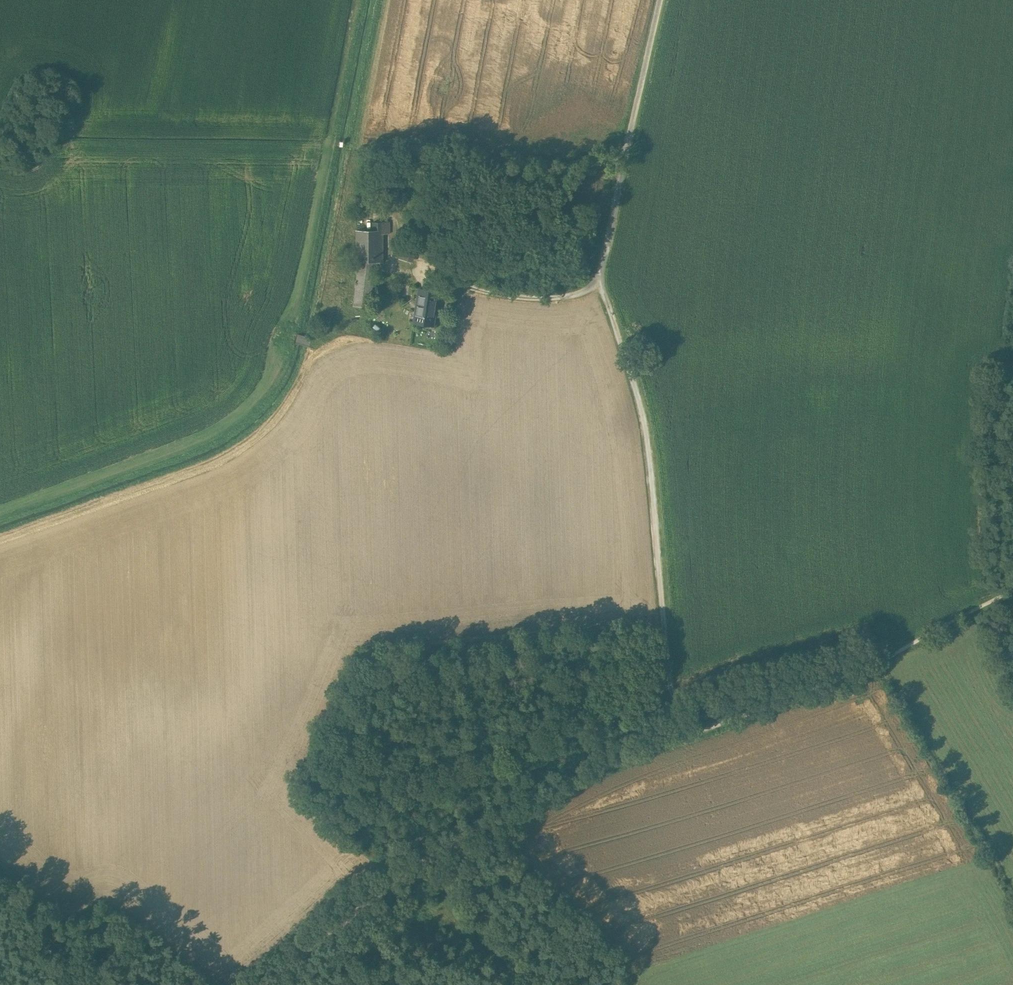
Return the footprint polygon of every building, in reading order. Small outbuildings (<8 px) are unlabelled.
[(382,222),(373,223),(373,231),(382,231),(382,222)] [(373,231),(372,231),(356,231),(357,262),(375,262),(382,262),(382,234),(382,231),(373,231)] [(416,248),(404,245),(401,259),(413,263),(416,248)] [(375,262),(359,262),(353,306),(370,308),(375,262)] [(395,283),(383,282),(381,298),(393,299),(395,283)] [(404,284),(395,283),(393,299),(402,300),(404,284)] [(438,292),(419,289),(414,323),(433,325),(438,292)]
